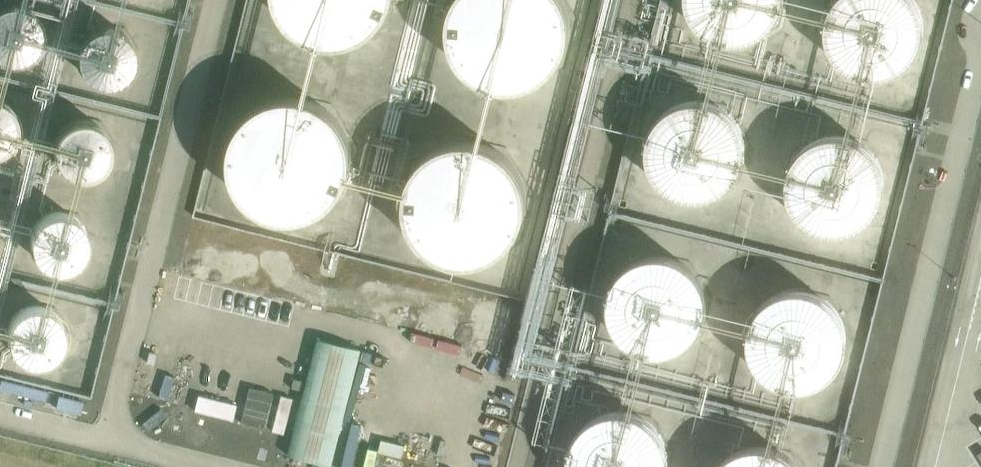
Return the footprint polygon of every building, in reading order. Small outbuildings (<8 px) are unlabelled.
[(337,46),(353,44),(368,38),(381,29),(390,16),(397,1),(397,0),(278,0),(279,3),(285,17),(295,29),(307,39),(321,44),(337,46)] [(513,91),(529,89),(544,83),(556,73),(566,60),(572,45),(574,29),(572,13),(567,0),(459,0),(458,2),(453,17),(452,32),(454,47),(461,61),(471,74),(483,83),(497,89),(513,91)] [(708,34),(721,41),(734,44),(748,44),(761,39),(773,31),(782,20),(787,7),(788,0),(690,0),(692,11),(699,24),(708,34)] [(846,69),(858,76),(872,79),(886,79),(899,74),(911,66),(919,55),(925,42),(926,28),(923,14),(917,2),(915,0),(839,0),(834,6),(829,19),(827,33),(830,46),(837,59),(846,69)] [(7,62),(17,63),(27,59),(35,53),(40,44),(42,34),(41,25),(37,18),(31,11),(24,7),(15,5),(4,6),(0,9),(0,59),(7,62)] [(83,72),(91,79),(101,83),(111,83),(121,80),(129,74),(134,65),(136,55),(135,46),(131,38),(125,32),(118,28),(109,26),(99,27),(89,32),(82,40),(78,51),(79,62),(83,72)] [(2,152),(10,146),(16,137),(18,127),(16,118),(13,110),(7,104),(0,100),(0,153),(2,152)] [(277,220),(293,222),(309,220),(323,214),(336,204),(346,192),(352,177),(354,161),(352,145),(346,130),(336,117),(323,107),(307,101),(291,100),(274,103),(259,110),(246,121),(238,134),(233,148),(232,164),(234,179),(241,193),(250,205),(263,214),(277,220)] [(660,182),(669,192),(681,199),(695,202),(709,201),(722,197),(734,189),(743,178),(748,165),(749,151),(746,137),(740,125),(730,115),(718,107),(705,104),(691,105),(677,109),(666,117),(657,129),(652,141),(651,155),(653,169),(660,182)] [(58,167),(66,175),(76,179),(86,179),(96,176),(104,170),(109,161),(111,151),(110,142),(106,134),(100,128),(93,124),(84,122),(73,123),(64,128),(57,136),(53,147),(54,157),(58,167)] [(800,216),(809,226),(822,233),(835,237),(849,236),(862,232),(874,223),(883,212),(888,199),(889,185),(886,172),(880,159),(870,149),(858,142),(845,139),(831,139),(817,144),(806,152),(797,163),(792,176),(791,190),(793,204),(800,216)] [(452,263),(467,265),(483,263),(498,257),(511,247),(521,234),(527,219),(529,203),(527,187),(521,173),(511,160),(498,150),(482,144),(465,142),(449,145),(434,152),(421,163),(413,176),(408,191),(406,206),(409,221),(415,235),(425,248),(438,257),(452,263)] [(35,259),(43,266),(52,270),(63,270),(72,267),(80,261),(86,252),(87,242),(86,233),(82,226),(77,219),(69,215),(61,213),(50,214),(40,219),(33,227),(30,238),(30,249),(35,259)] [(621,335),(631,345),(643,352),(657,355),(671,355),(684,350),(695,342),(704,331),(709,318),(711,304),(708,290),(701,278),(692,268),(680,261),(666,258),(652,258),(639,263),(627,271),(619,282),(613,295),(612,309),(615,323),(621,335)] [(760,368),(770,378),(782,385),(796,389),(810,388),(823,384),(834,375),(843,364),(848,351),(850,337),(847,324),(841,311),(831,301),(819,294),(805,291),(791,292),(778,296),(766,304),(758,315),(753,328),(751,342),(754,356),(760,368)] [(12,352),(20,360),(30,364),(40,364),(50,361),(58,354),(63,345),(65,335),(64,327),(60,319),(54,313),(47,309),(38,307),(28,308),(18,313),(11,321),(7,331),(8,342),(12,352)] [(331,464),(360,348),(315,337),(286,453),(331,464)] [(277,388),(252,382),(243,420),(268,426),(277,388)] [(234,418),(237,402),(199,394),(196,410),(234,418)] [(294,397),(282,394),(274,428),(286,431),(294,397)] [(672,461),(669,448),(663,435),(653,425),(641,418),(627,415),(613,415),(600,420),(589,428),(580,439),(575,452),(573,466),(574,466),(671,466),(672,461)] [(356,420),(345,466),(354,466),(365,422),(356,420)] [(404,428),(395,426),(389,450),(398,453),(404,428)] [(425,433),(416,466),(429,466),(437,436),(425,433)] [(793,458),(781,451),(768,447),(754,448),(740,453),(729,461),(724,466),(802,466),(793,458)]
